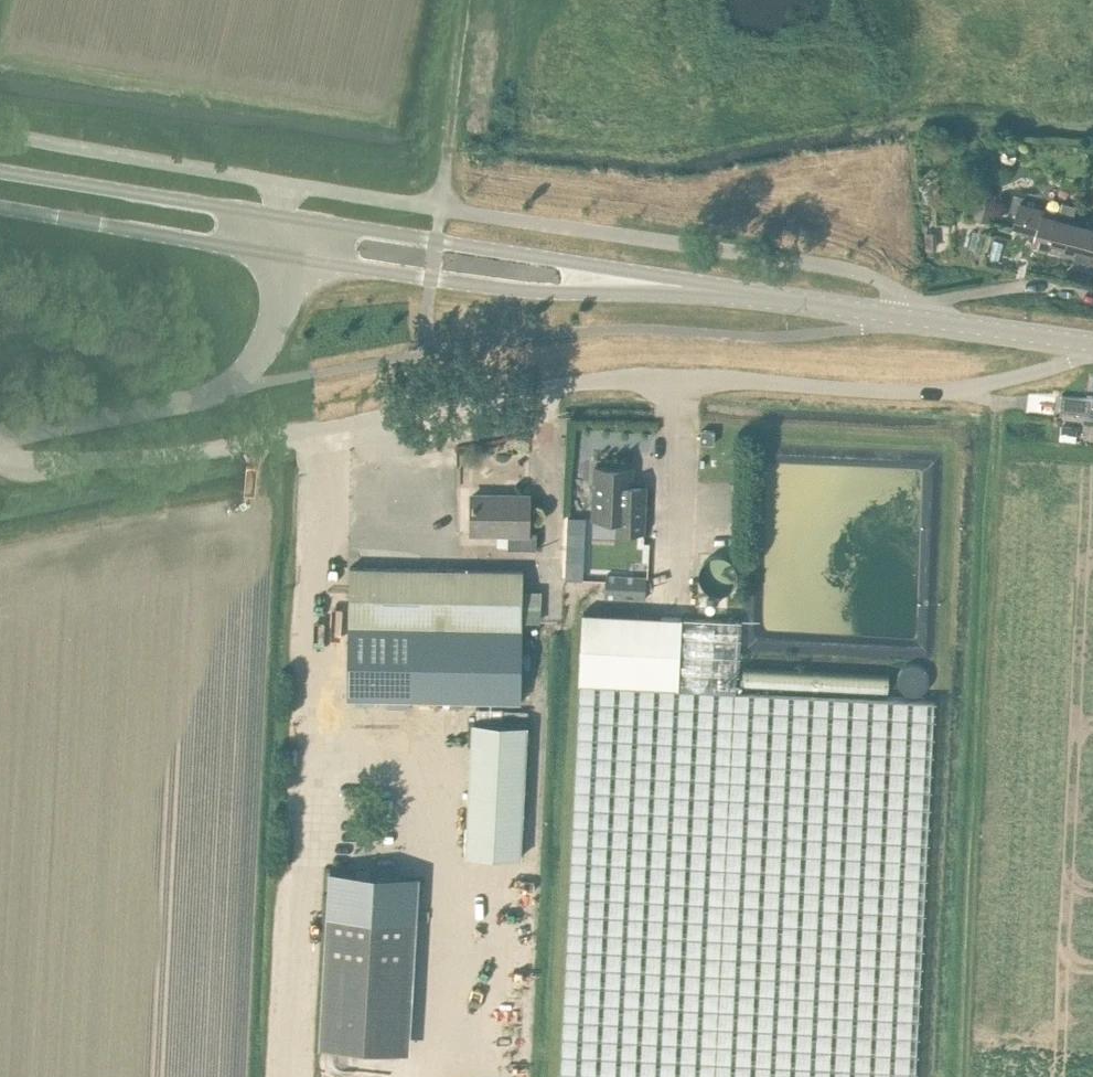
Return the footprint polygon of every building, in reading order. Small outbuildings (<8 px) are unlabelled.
[(1006,147),(1002,149),(999,153),(998,157),(1000,161),(1003,164),(1008,165),(1012,163),(1015,160),(1015,155),(1014,151),(1010,148),(1006,147)] [(986,219),(994,193),(981,189),(973,215),(986,219)] [(1032,244),(1063,252),(1072,219),(1076,205),(1061,201),(1058,211),(1020,201),(1013,227),(1035,233),(1032,244)] [(1063,252),(1092,260),(1092,215),(1090,214),(1087,223),(1072,219),(1063,252)] [(983,233),(973,231),(969,247),(979,249),(983,233)] [(1002,239),(993,237),(988,257),(997,259),(1002,239)] [(1091,397),(1060,394),(1058,409),(1090,413),(1090,417),(1092,417),(1092,382),(1091,397)] [(1060,424),(1058,438),(1075,440),(1076,426),(1060,424)] [(700,443),(713,443),(713,430),(700,430),(700,443)] [(631,467),(594,465),(592,518),(615,519),(615,529),(644,531),(646,486),(630,485),(631,467)] [(536,548),(537,531),(527,531),(527,494),(471,494),(471,532),(508,533),(508,547),(536,548)] [(567,517),(566,529),(584,530),(584,517),(567,517)] [(699,562),(697,571),(699,579),(704,585),(712,589),(720,589),(728,586),(733,579),(735,571),(733,562),(728,556),(720,552),(712,552),(704,556),(699,562)] [(350,567),(348,623),(522,628),(522,620),(539,621),(540,589),(523,589),(523,572),(350,567)] [(645,576),(606,574),(606,578),(605,596),(644,598),(645,576)] [(934,701),(735,691),(737,650),(739,620),(733,619),(582,612),(579,682),(580,682),(559,1076),(914,1076),(934,701)] [(349,628),(347,697),(521,700),(523,632),(349,628)] [(899,671),(897,679),(899,687),(905,692),(912,695),(920,693),(926,687),(928,679),(926,671),(921,665),(913,663),(905,665),(899,671)] [(888,674),(744,666),(743,685),(887,692),(888,674)] [(524,852),(528,721),(474,718),(472,852),(524,852)] [(329,869),(318,1050),(408,1055),(418,874),(329,869)]
